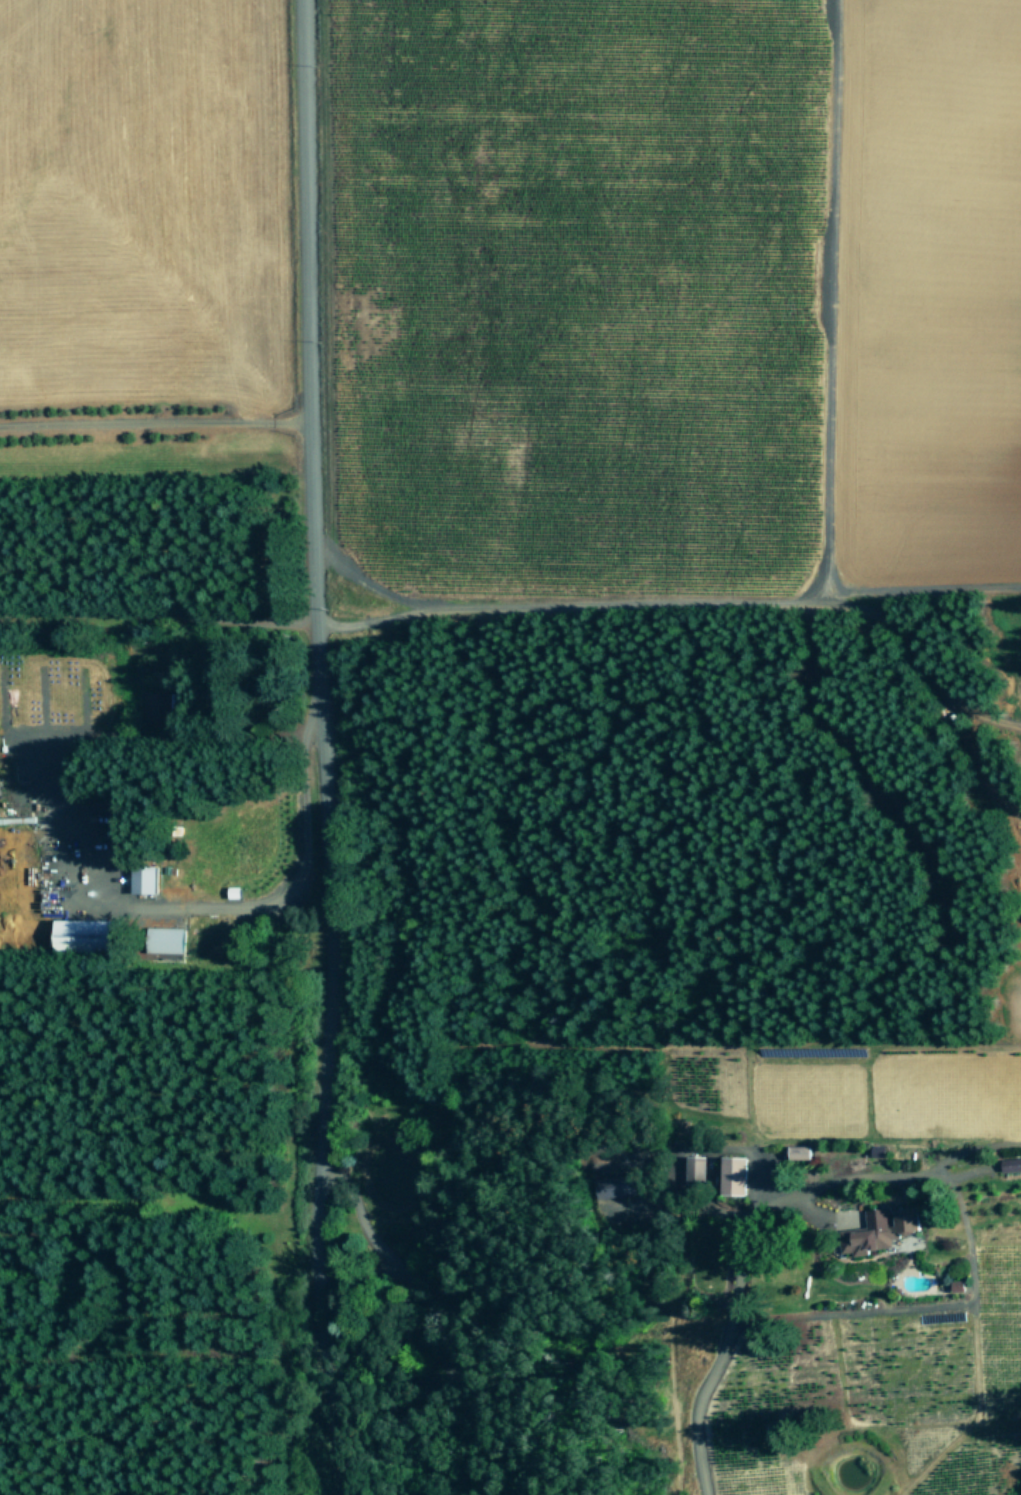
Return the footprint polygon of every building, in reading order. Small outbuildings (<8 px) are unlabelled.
[(137,892),(162,893),(163,866),(138,865),(137,892)] [(54,951),(115,952),(115,920),(55,919),(54,951)] [(184,953),(184,927),(155,927),(154,952),(184,953)] [(814,1145),(793,1145),(793,1159),(814,1159),(814,1145)] [(709,1156),(692,1155),(691,1182),(708,1183),(709,1156)] [(751,1194),(752,1157),(729,1156),(728,1194),(751,1194)] [(1007,1172),(1020,1170),(1020,1157),(1005,1160),(1007,1172)] [(602,1177),(604,1197),(640,1194),(638,1174),(602,1177)] [(845,1230),(848,1253),(858,1251),(859,1256),(874,1254),(874,1249),(895,1246),(893,1237),(923,1232),(920,1206),(897,1209),(899,1219),(890,1220),(889,1207),(866,1210),(869,1227),(845,1230)]
